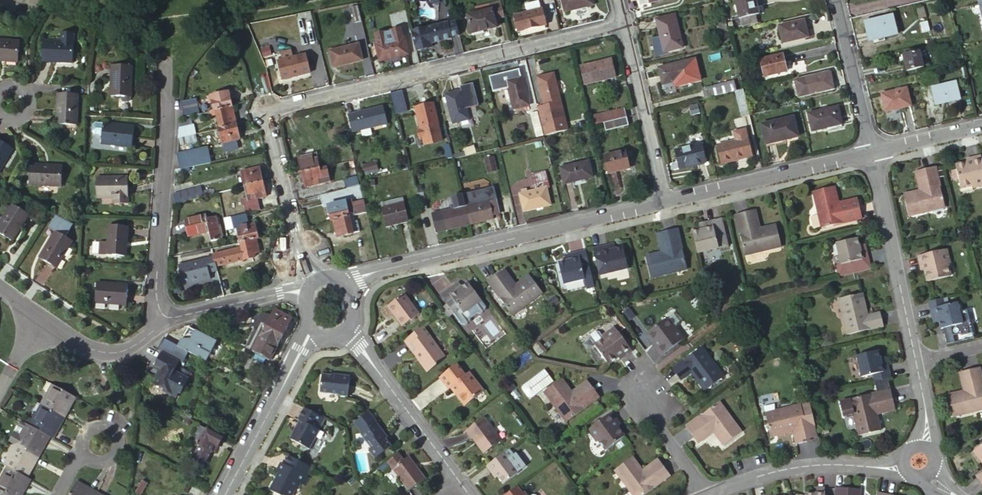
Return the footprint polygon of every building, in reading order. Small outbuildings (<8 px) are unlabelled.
[(565,12),(593,5),(591,0),(562,0),(565,12)] [(735,3),(739,20),(756,16),(757,15),(755,7),(754,0),(748,0),(741,2),(735,3)] [(527,13),(514,16),(518,31),(546,25),(542,10),(541,10),(539,1),(525,5),(527,13)] [(473,11),(474,16),(492,12),(494,22),(506,19),(502,4),(473,11)] [(492,12),(474,16),(467,18),(471,34),(495,28),(494,22),(492,12)] [(288,15),(279,17),(281,24),(289,22),(288,15)] [(756,16),(739,20),(740,26),(758,22),(756,16)] [(673,17),(655,21),(659,35),(650,37),(652,46),(654,55),(680,49),(673,17)] [(893,17),(863,23),(866,32),(868,41),(898,34),(893,17)] [(803,21),(778,27),(782,45),(806,38),(805,30),(803,21)] [(422,30),(410,33),(410,34),(415,52),(431,48),(430,43),(450,39),(450,37),(458,35),(455,23),(447,25),(447,24),(429,28),(429,26),(421,27),(422,30)] [(399,29),(374,36),(377,46),(375,47),(379,61),(407,54),(403,39),(402,40),(399,29)] [(0,41),(0,60),(22,62),(23,43),(0,41)] [(72,45),(43,43),(41,61),(70,63),(72,45)] [(358,45),(330,52),(334,67),(362,60),(358,45)] [(917,51),(900,55),(903,64),(905,72),(922,68),(917,51)] [(305,56),(277,63),(281,81),(294,77),(308,73),(305,56)] [(782,56),(760,61),(764,77),(786,72),(784,62),(782,56)] [(609,61),(580,67),(584,85),(613,77),(611,69),(609,61)] [(683,63),(658,69),(660,78),(661,86),(688,80),(683,63)] [(131,67),(111,68),(114,97),(132,96),(131,67)] [(830,73),(795,81),(798,99),(834,91),(832,82),(830,73)] [(545,76),(537,78),(544,106),(537,107),(544,136),(565,130),(559,102),(552,74),(545,76)] [(513,79),(506,81),(513,110),(527,106),(520,77),(513,79)] [(700,88),(702,101),(724,95),(734,93),(732,81),(700,88)] [(452,122),(468,118),(465,107),(476,105),(471,83),(459,86),(460,89),(445,93),(446,96),(443,97),(444,102),(447,102),(452,122)] [(955,83),(931,89),(935,105),(947,102),(959,100),(955,83)] [(392,92),(395,113),(407,112),(404,90),(392,92)] [(905,90),(882,96),(886,112),(898,109),(909,106),(905,90)] [(738,92),(734,93),(735,97),(739,119),(748,116),(747,110),(745,101),(742,91),(738,92)] [(210,102),(212,111),(218,110),(225,109),(229,108),(232,107),(228,93),(215,95),(215,101),(210,102)] [(78,132),(81,99),(61,98),(59,130),(78,132)] [(188,116),(193,115),(199,114),(197,107),(196,98),(179,102),(183,117),(188,116)] [(443,141),(434,104),(416,108),(422,132),(418,133),(420,138),(423,137),(425,145),(443,141)] [(220,128),(236,125),(233,114),(232,107),(229,108),(225,109),(218,110),(212,111),(204,113),(199,114),(193,115),(194,119),(216,115),(220,128)] [(357,114),(349,116),(353,131),(360,130),(361,131),(387,124),(383,107),(358,113),(357,114)] [(838,108),(806,115),(811,132),(842,125),(840,117),(838,108)] [(594,117),(596,126),(602,124),(620,120),(626,118),(624,111),(594,117)] [(535,112),(528,113),(531,127),(538,126),(535,112)] [(620,120),(602,124),(604,133),(628,128),(626,118),(620,120)] [(178,125),(177,137),(183,136),(193,134),(191,124),(187,125),(186,119),(178,121),(178,125)] [(791,119),(759,126),(764,146),(780,143),(796,139),(791,119)] [(135,126),(103,124),(102,144),(133,146),(135,126)] [(220,128),(218,129),(220,139),(221,143),(239,140),(236,125),(220,128)] [(735,141),(715,146),(719,164),(735,160),(751,156),(746,138),(744,129),(732,132),(735,141)] [(183,136),(177,137),(178,144),(194,140),(193,134),(183,136)] [(1,144),(0,145),(0,177),(1,177),(16,152),(1,144)] [(176,155),(179,170),(186,168),(199,166),(209,163),(205,146),(176,153),(176,155)] [(699,146),(674,152),(676,161),(678,169),(703,163),(699,146)] [(310,155),(299,159),(302,173),(320,169),(318,163),(333,160),(330,151),(313,155),(310,155)] [(625,152),(601,157),(606,174),(617,172),(628,169),(625,152)] [(961,193),(981,188),(981,172),(978,156),(971,158),(963,160),(964,164),(954,166),(961,193)] [(492,158),(483,160),(486,174),(495,172),(492,158)] [(589,165),(560,172),(564,184),(577,181),(591,178),(589,165)] [(243,175),(245,186),(263,182),(260,167),(242,170),(243,175)] [(320,169),(302,173),(306,190),(335,183),(331,167),(320,169)] [(366,171),(367,179),(381,176),(379,168),(366,171)] [(923,170),(917,172),(922,191),(916,193),(901,196),(906,218),(942,209),(935,180),(932,168),(923,170)] [(917,172),(911,173),(916,193),(922,191),(917,172)] [(534,191),(518,195),(522,212),(549,206),(545,189),(547,189),(543,174),(530,177),(534,191)] [(128,180),(96,178),(95,197),(115,198),(115,206),(125,206),(128,180)] [(344,191),(360,187),(358,182),(357,178),(342,181),(344,191)] [(63,180),(34,179),(33,199),(63,199),(63,180)] [(245,186),(247,195),(251,195),(253,199),(258,198),(266,196),(264,189),(263,182),(245,186)] [(834,186),(811,190),(819,227),(861,218),(859,211),(858,204),(839,208),(837,200),(834,186)] [(185,198),(203,195),(202,191),(201,187),(174,193),(176,201),(177,200),(185,198)] [(361,194),(360,187),(344,191),(330,194),(319,197),(322,208),(327,207),(332,223),(333,223),(339,221),(349,218),(347,209),(345,203),(362,199),(361,194)] [(467,207),(465,208),(470,225),(492,220),(491,217),(491,215),(500,213),(494,188),(464,195),(467,207)] [(261,210),(258,198),(253,199),(251,195),(247,195),(248,201),(245,201),(247,213),(261,210)] [(856,196),(837,200),(839,208),(858,204),(856,196)] [(421,197),(414,199),(416,209),(418,214),(425,212),(421,197)] [(364,204),(347,209),(349,218),(366,214),(365,208),(364,204)] [(404,205),(384,210),(387,226),(409,221),(404,205)] [(465,208),(434,215),(439,233),(470,225),(465,208)] [(754,208),(749,209),(754,228),(759,227),(754,208)] [(741,211),(735,212),(745,253),(779,244),(775,223),(759,227),(754,228),(749,209),(741,211)] [(186,217),(188,226),(206,222),(218,220),(217,214),(208,216),(206,212),(186,217)] [(10,213),(0,230),(0,243),(10,249),(26,222),(10,213)] [(245,213),(231,216),(233,227),(237,227),(239,233),(239,234),(240,240),(240,242),(247,241),(258,239),(255,224),(249,225),(247,213),(245,213)] [(356,222),(350,223),(349,218),(339,221),(333,223),(337,234),(342,233),(343,236),(359,232),(356,222)] [(688,231),(693,254),(718,248),(723,247),(716,218),(707,220),(697,223),(699,228),(688,231)] [(188,226),(190,234),(209,230),(212,240),(221,238),(218,220),(206,222),(188,226)] [(59,221),(57,225),(73,234),(76,230),(59,221)] [(73,234),(57,225),(52,234),(59,237),(44,264),(62,275),(77,247),(69,243),(73,234)] [(664,230),(659,231),(663,250),(657,252),(641,256),(646,277),(684,268),(675,227),(664,230)] [(127,232),(110,231),(109,244),(100,243),(99,257),(125,258),(127,232)] [(659,231),(652,233),(657,252),(663,250),(659,231)] [(855,237),(834,242),(837,254),(839,263),(834,264),(836,274),(868,267),(866,257),(864,246),(858,248),(857,244),(855,237)] [(258,239),(247,241),(240,242),(241,248),(215,254),(215,256),(217,265),(255,258),(253,254),(259,252),(258,239)] [(609,250),(607,243),(601,245),(591,248),(596,265),(598,275),(605,273),(627,268),(622,247),(614,249),(609,250)] [(943,249),(916,255),(919,266),(920,270),(923,269),(927,280),(950,274),(943,249)] [(590,276),(583,250),(573,252),(567,253),(568,259),(564,260),(557,262),(561,283),(590,276)] [(215,256),(206,258),(210,271),(218,269),(217,265),(215,256)] [(206,258),(179,264),(184,284),(211,277),(210,271),(206,258)] [(501,270),(496,274),(508,288),(513,284),(501,270)] [(496,274),(485,282),(511,315),(542,292),(527,273),(513,284),(508,288),(496,274)] [(452,286),(439,295),(445,303),(438,309),(439,311),(445,318),(452,312),(460,323),(463,324),(468,321),(469,317),(475,312),(478,313),(483,310),(483,306),(466,283),(460,287),(455,291),(452,286)] [(130,286),(98,284),(97,304),(128,305),(130,286)] [(403,293),(387,304),(401,324),(417,312),(403,293)] [(860,293),(838,298),(847,334),(882,326),(879,313),(867,315),(860,293)] [(553,295),(545,301),(550,307),(558,300),(553,295)] [(943,305),(941,298),(926,301),(931,323),(936,322),(938,328),(961,324),(956,303),(943,305)] [(254,328),(245,345),(256,351),(266,356),(270,358),(292,316),(275,308),(275,309),(271,316),(265,312),(255,317),(253,324),(254,328)] [(667,314),(646,329),(654,340),(651,343),(659,355),(682,338),(667,314)] [(413,331),(402,339),(413,353),(415,352),(417,356),(416,358),(425,369),(432,364),(433,361),(441,355),(420,325),(413,331)] [(600,333),(591,341),(606,363),(616,355),(618,358),(621,357),(631,349),(614,325),(602,335),(600,333)] [(215,341),(188,326),(177,346),(164,339),(158,350),(161,351),(178,360),(181,362),(188,351),(202,359),(206,350),(209,352),(215,341)] [(589,339),(591,341),(600,333),(599,331),(595,331),(590,335),(589,339)] [(700,347),(669,369),(678,381),(689,373),(704,392),(722,378),(700,347)] [(887,378),(890,377),(885,355),(879,357),(877,349),(856,354),(861,376),(871,373),(873,381),(874,381),(877,380),(887,378)] [(156,376),(152,383),(164,390),(165,392),(170,395),(173,394),(175,395),(180,387),(182,388),(187,378),(173,370),(178,360),(161,351),(154,365),(161,369),(157,376),(156,376)] [(266,356),(256,351),(253,358),(263,362),(266,356)] [(465,373),(456,361),(447,368),(437,375),(445,387),(450,384),(455,391),(453,393),(462,404),(482,389),(468,370),(465,373)] [(963,369),(967,389),(962,390),(944,394),(949,416),(981,408),(981,387),(978,366),(963,369)] [(963,369),(958,370),(962,390),(967,389),(963,369)] [(344,376),(325,376),(324,393),(343,395),(342,397),(352,397),(353,379),(345,378),(344,376)] [(569,391),(559,377),(542,389),(565,419),(598,395),(592,388),(589,383),(573,395),(569,391)] [(586,378),(569,391),(573,395),(589,383),(586,378)] [(874,381),(873,381),(876,392),(848,397),(848,398),(839,401),(842,414),(851,412),(856,434),(879,429),(876,412),(875,407),(893,403),(889,388),(887,378),(877,380),(874,381)] [(70,397),(55,389),(43,411),(53,416),(65,423),(77,401),(70,397)] [(721,443),(739,430),(717,399),(683,424),(692,436),(697,442),(712,431),(721,443)] [(763,410),(769,435),(790,429),(793,440),(807,437),(806,435),(814,433),(806,400),(798,402),(772,408),(772,401),(762,403),(763,410)] [(893,403),(875,407),(876,412),(894,408),(893,403)] [(325,418),(308,408),(301,420),(303,422),(294,439),(313,450),(323,431),(319,429),(325,418)] [(609,409),(586,426),(595,438),(593,440),(600,449),(622,434),(614,424),(618,421),(613,415),(609,409)] [(53,416),(43,411),(35,426),(32,431),(45,437),(50,440),(55,442),(65,423),(53,416)] [(357,433),(359,432),(370,447),(367,449),(375,459),(390,446),(385,438),(386,437),(374,421),(375,421),(368,411),(354,421),(350,424),(357,433)] [(480,416),(462,430),(467,437),(469,436),(480,451),(496,438),(480,416)] [(329,420),(325,418),(319,429),(323,431),(329,420)] [(206,429),(196,423),(190,433),(192,434),(190,438),(195,440),(193,445),(195,446),(199,439),(200,440),(206,429)] [(28,428),(23,426),(20,432),(26,435),(22,442),(16,438),(12,447),(18,450),(28,455),(39,461),(50,440),(45,437),(32,431),(29,429),(28,428)] [(222,438),(206,429),(200,440),(199,439),(195,446),(190,456),(205,463),(214,446),(217,448),(222,438)] [(971,450),(981,464),(981,442),(971,450)] [(498,453),(482,464),(497,485),(513,474),(512,472),(518,468),(518,465),(512,456),(509,456),(504,449),(498,453)] [(28,455),(18,450),(15,456),(6,471),(10,473),(18,477),(28,482),(39,461),(28,455)] [(363,451),(355,452),(357,470),(365,469),(363,451)] [(395,453),(384,461),(406,490),(422,478),(406,456),(401,460),(395,453)] [(668,474),(659,462),(656,458),(641,470),(628,455),(611,468),(633,494),(641,494),(668,474)] [(283,463),(278,472),(282,473),(272,491),(280,494),(296,494),(297,492),(299,492),(303,484),(307,486),(311,479),(308,477),(313,469),(292,457),(287,465),(283,463)] [(33,485),(28,482),(18,477),(10,473),(0,492),(0,494),(3,494),(27,494),(33,485)] [(145,480),(137,494),(138,494),(144,494),(149,486),(147,484),(148,482),(145,480)] [(80,486),(75,494),(97,494),(80,486)] [(835,486),(834,494),(860,494),(860,489),(835,486)] [(500,494),(521,494),(519,492),(516,494),(511,487),(505,491),(500,494)]
